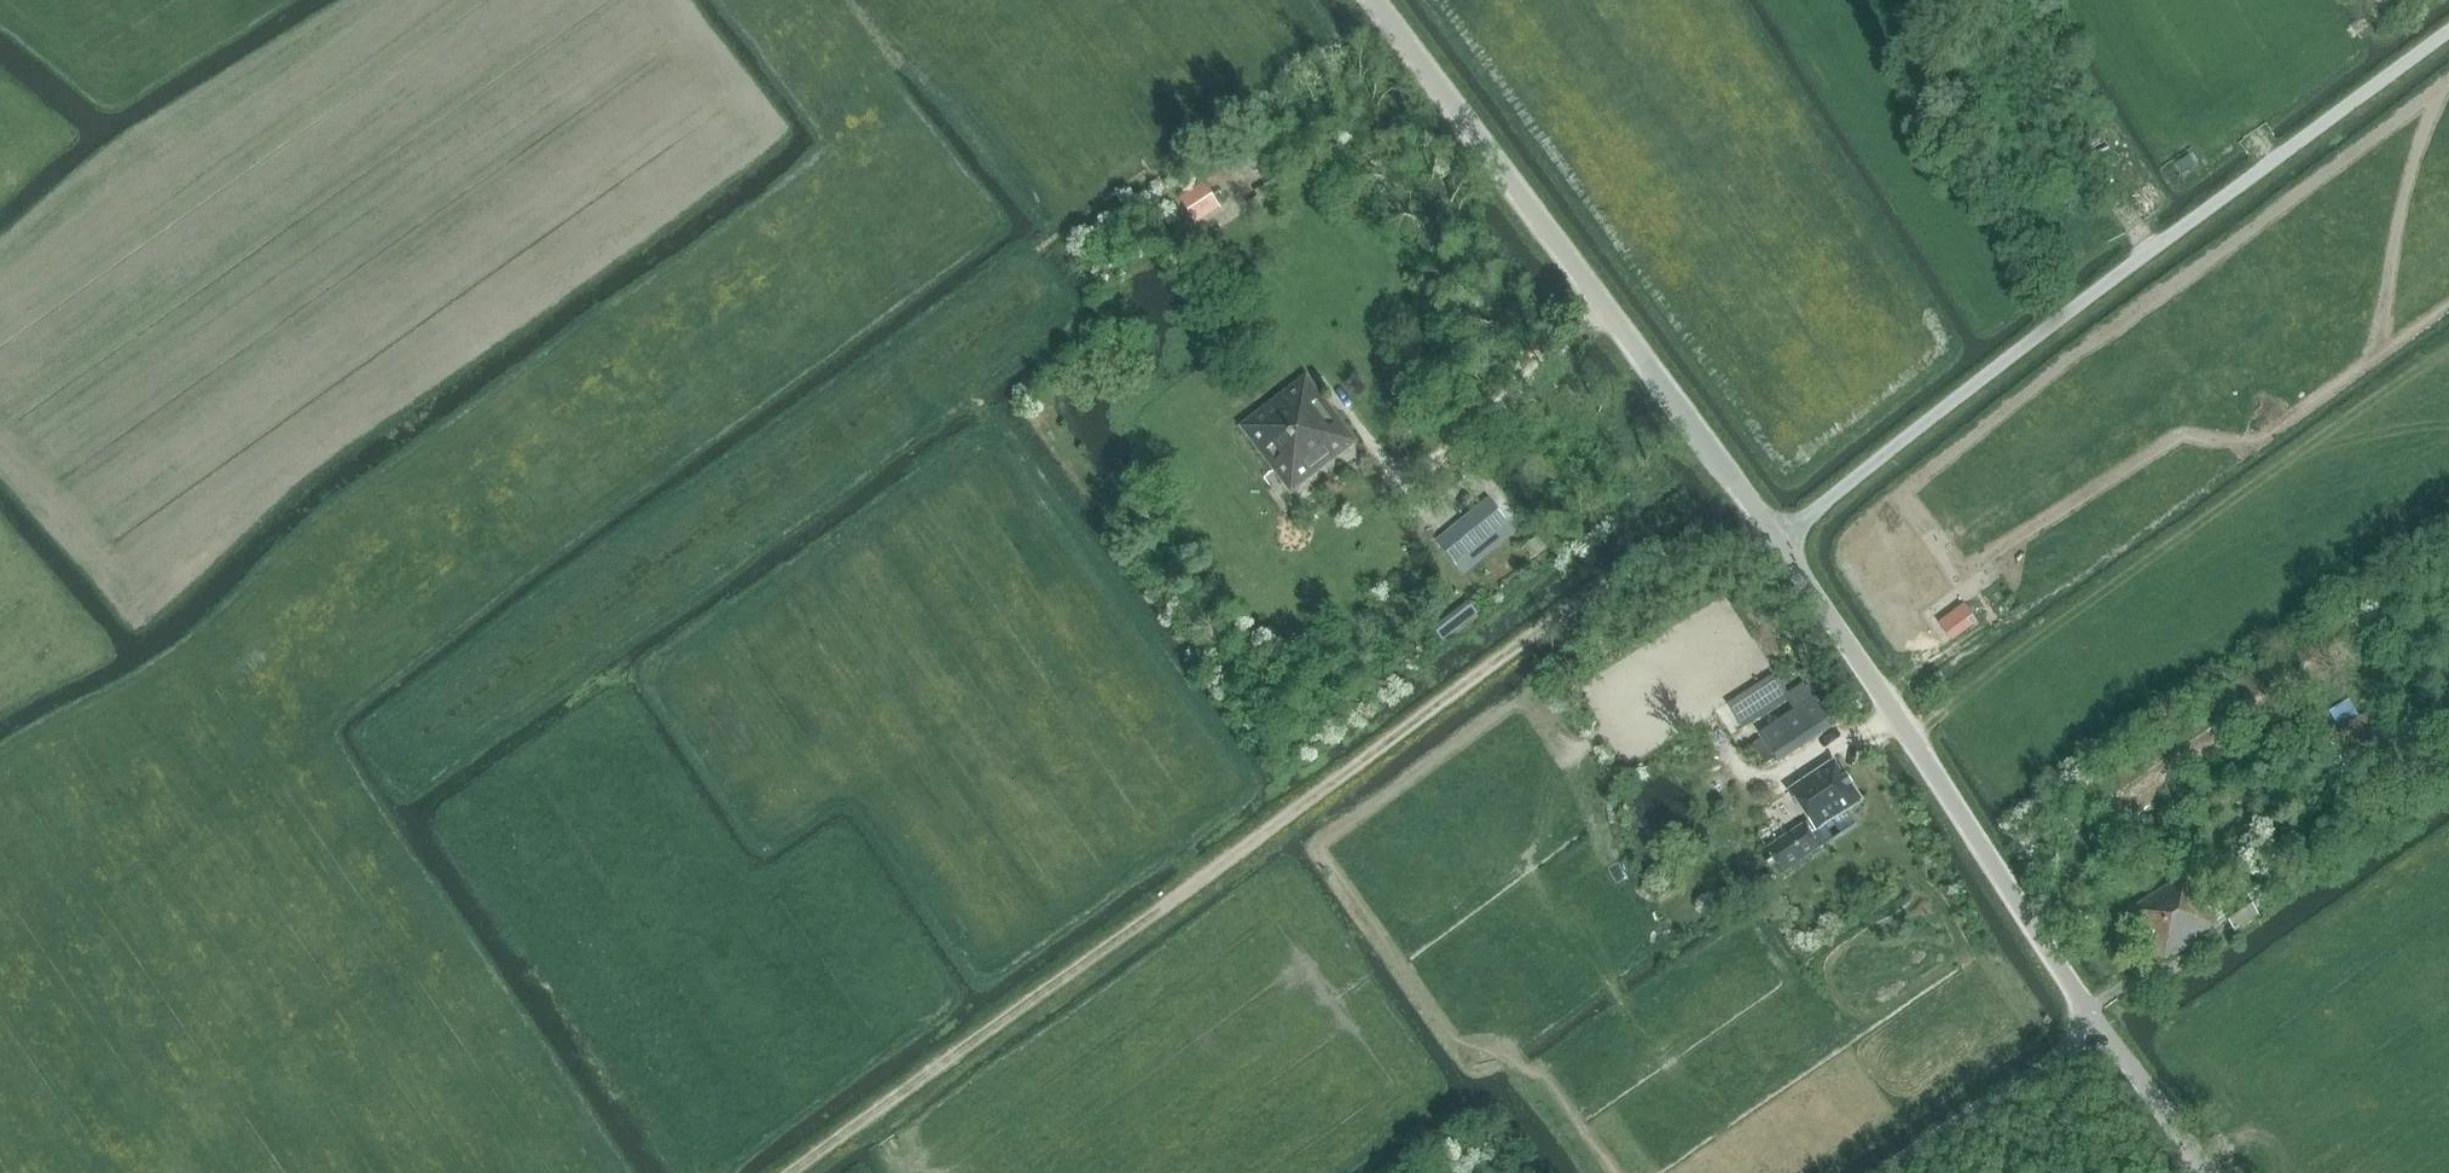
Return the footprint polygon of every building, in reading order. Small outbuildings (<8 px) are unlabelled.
[(2084,165),(2111,148),(2125,140),(2099,97),(2058,122),(2084,165)] [(1274,179),(1254,191),(1257,196),(1247,202),(1250,208),(1251,210),(1262,204),(1259,199),(1278,187),(1274,179)] [(1180,199),(1196,224),(1221,208),(1204,183),(1180,199)] [(1302,382),(1245,426),(1292,487),(1349,443),(1302,382)] [(1477,509),(1437,541),(1468,580),(1518,541),(1506,526),(1519,516),(1495,486),(1473,503),(1477,509)] [(1468,601),(1432,629),(1442,641),(1477,613),(1468,601)] [(1937,622),(1951,640),(1977,621),(1963,602),(1937,622)] [(2248,741),(2244,735),(2367,651),(2338,609),(2083,785),(2112,827),(2234,742),(2238,748),(2248,741)] [(2394,762),(2364,715),(2335,733),(2365,781),(2394,762)] [(1781,721),(1761,735),(1779,762),(1799,748),(1781,721)] [(1819,833),(1864,801),(1837,762),(1792,794),(1819,833)] [(1804,825),(1766,850),(1782,875),(1820,849),(1804,825)] [(2139,920),(2164,959),(2219,925),(2185,872),(2133,906),(2141,918),(2139,920)] [(2255,890),(2247,896),(2246,895),(2222,911),(2235,930),(2259,915),(2255,909),(2264,903),(2255,890)]
